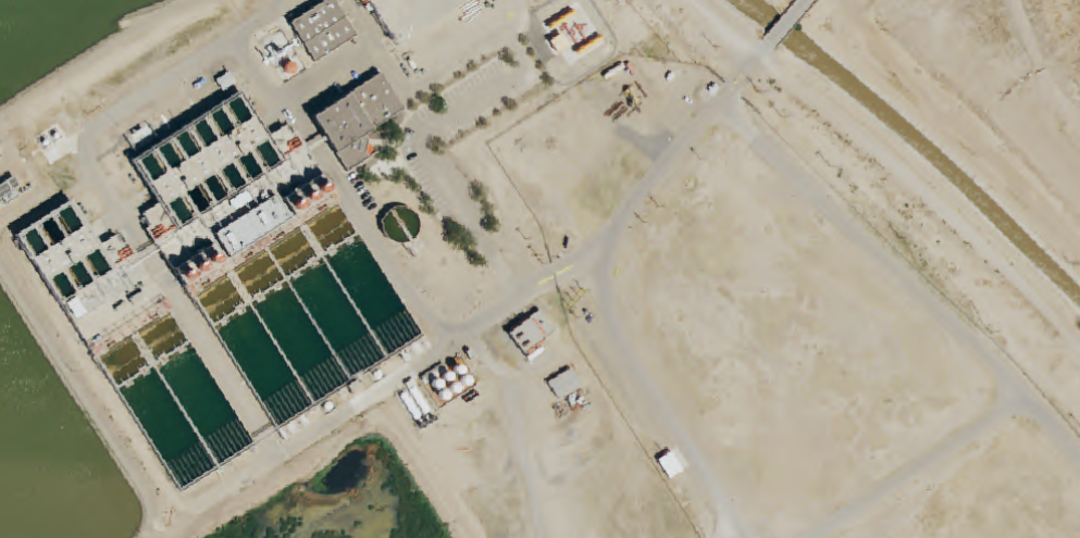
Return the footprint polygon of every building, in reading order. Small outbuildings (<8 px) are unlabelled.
[(313,63),(357,37),(335,0),(327,0),(289,22),(313,63)] [(392,45),(472,0),(366,0),(392,45)] [(376,156),(364,133),(404,112),(384,75),(312,113),(343,173),(376,156)] [(82,338),(176,284),(211,312),(252,304),(310,405),(331,393),(355,329),(337,298),(377,290),(359,259),(341,208),(325,181),(267,192),(280,157),(244,93),(130,158),(158,206),(144,214),(152,255),(92,232),(87,224),(66,237),(53,214),(15,236),(22,242),(33,228),(45,250),(35,263),(41,272),(69,267),(82,338)] [(22,190),(13,178),(0,186),(0,204),(22,190)] [(507,333),(523,356),(556,332),(540,310),(507,333)] [(547,381),(556,401),(583,389),(574,369),(547,381)]
